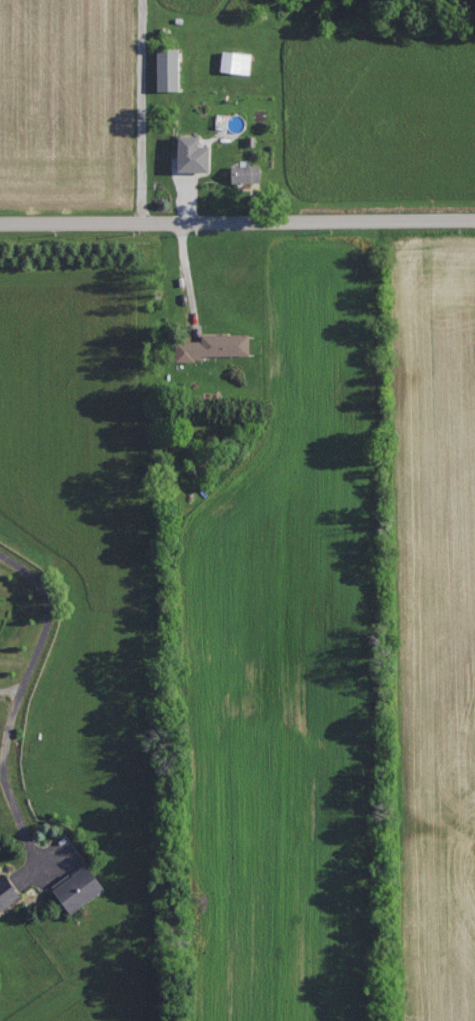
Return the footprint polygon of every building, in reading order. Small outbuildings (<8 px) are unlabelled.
[(158,90),(180,89),(179,47),(157,48),(158,90)] [(250,72),(251,52),(222,51),(221,71),(250,72)] [(178,170),(209,171),(210,145),(200,145),(200,135),(179,134),(178,170)] [(261,182),(260,164),(231,165),(232,183),(261,182)] [(203,355),(250,354),(249,333),(201,334),(202,340),(175,340),(176,360),(203,360),(203,355)] [(52,886),(71,913),(106,888),(87,862),(52,886)] [(7,873),(0,878),(0,910),(21,896),(7,873)]
